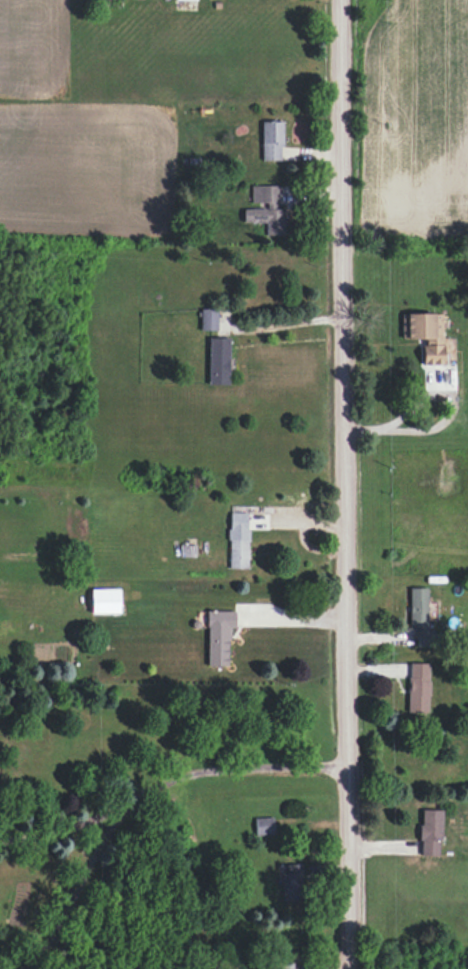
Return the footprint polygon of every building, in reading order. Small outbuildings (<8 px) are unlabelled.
[(261,122),(262,160),(282,160),(281,122),(261,122)] [(243,209),(243,223),(265,223),(265,236),(284,235),(284,208),(243,209)] [(200,330),(216,331),(217,309),(200,309),(200,330)] [(407,314),(407,340),(423,339),(423,365),(443,365),(442,313),(407,314)] [(228,385),(229,338),(208,338),(207,385),(228,385)] [(248,513),(229,512),(228,568),(247,569),(248,513)] [(427,588),(409,588),(409,626),(426,626),(427,588)] [(91,613),(119,614),(119,590),(91,589),(91,613)] [(228,666),(229,627),(235,627),(235,611),(207,611),(207,666),(228,666)] [(429,664),(409,663),(408,712),(428,713),(429,664)] [(441,810),(421,810),(420,856),(440,856),(441,810)] [(254,818),(254,836),(273,835),(273,818),(254,818)] [(302,865),(282,864),(281,901),(301,902),(302,865)]
